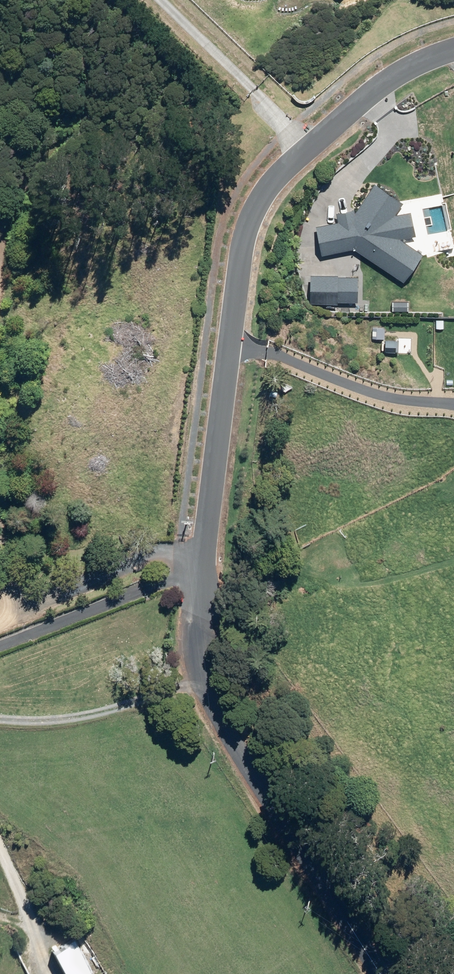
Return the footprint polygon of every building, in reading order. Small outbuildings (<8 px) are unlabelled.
[(416,236),(411,213),(401,215),(397,212),(403,202),(375,184),(358,210),(337,214),(339,223),(318,227),(323,255),(355,249),(404,282),(424,254),(402,239),(416,236)] [(358,277),(311,277),(311,303),(358,303),(358,277)] [(80,947),(56,959),(64,973),(88,973),(85,968),(89,965),(80,947)]
